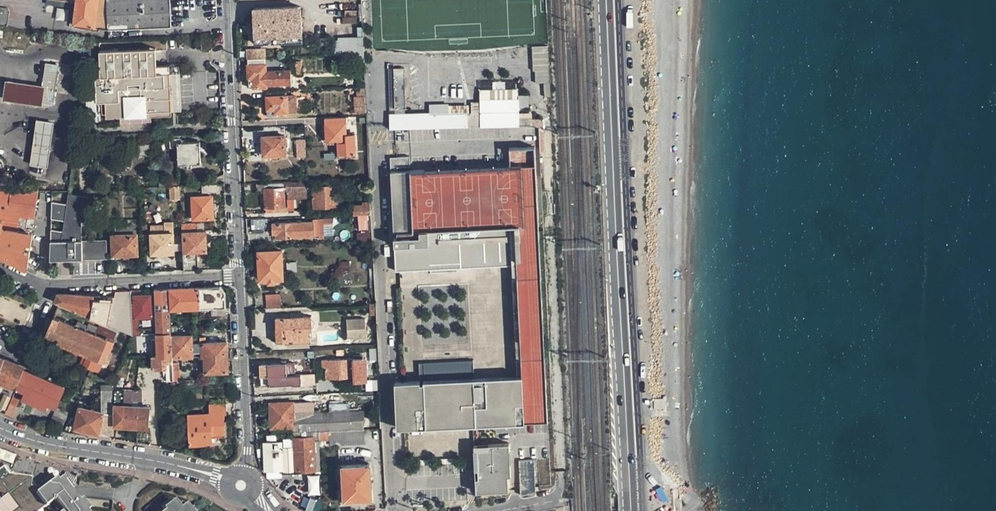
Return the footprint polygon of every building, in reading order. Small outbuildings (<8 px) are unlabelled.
[(109,0),(65,0),(76,2),(74,25),(73,28),(86,29),(87,26),(95,27),(110,28),(109,0)] [(110,29),(160,27),(171,26),(170,0),(109,0),(110,28),(110,29)] [(254,9),(256,43),(302,41),(300,7),(254,9)] [(341,54),(358,54),(358,39),(332,41),(333,55),(341,54)] [(549,83),(548,46),(533,47),(534,83),(549,83)] [(156,48),(118,51),(119,63),(141,61),(141,68),(158,66),(156,48)] [(248,51),(248,59),(266,58),(265,50),(248,51)] [(118,51),(100,52),(102,79),(103,91),(107,91),(108,116),(108,121),(123,120),(154,117),(174,115),(174,111),(184,110),(180,66),(170,67),(170,66),(158,66),(141,68),(141,61),(119,63),(118,51)] [(358,54),(341,54),(342,66),(359,65),(358,54)] [(249,87),(267,87),(267,83),(271,82),(272,82),(272,85),(292,84),(292,72),(270,72),(266,72),(266,64),(266,58),(248,59),(249,65),(249,87)] [(11,103),(42,107),(43,103),(53,104),(59,64),(46,62),(42,87),(13,82),(5,81),(4,87),(2,101),(11,103)] [(396,111),(407,110),(406,69),(395,70),(396,111)] [(103,91),(102,79),(97,79),(99,104),(104,104),(104,116),(108,116),(107,91),(103,91)] [(277,113),(288,113),(288,111),(294,111),(294,103),(294,95),(287,95),(287,91),(267,92),(267,96),(268,109),(277,108),(277,113)] [(480,94),(480,101),(518,101),(518,93),(480,94)] [(431,127),(468,127),(481,126),(519,126),(532,125),(543,129),(542,120),(533,120),(532,118),(519,119),(518,101),(480,101),(480,104),(481,114),(472,114),(467,115),(467,114),(430,115),(429,114),(391,115),(391,128),(431,127)] [(472,114),(481,114),(480,104),(472,105),(472,114)] [(346,136),(346,117),(325,118),(326,143),(338,143),(339,159),(357,158),(356,135),(346,136)] [(48,164),(54,121),(37,118),(31,162),(48,164)] [(262,138),(263,156),(286,155),(284,136),(262,138)] [(174,142),(175,164),(201,163),(200,141),(174,142)] [(136,144),(136,154),(150,153),(149,143),(136,144)] [(518,375),(475,378),(474,360),(419,363),(420,381),(396,383),(398,429),(549,422),(536,146),(510,148),(511,166),(411,170),(411,174),(399,175),(399,171),(399,167),(411,167),(411,157),(397,157),(397,163),(391,163),(393,232),(400,232),(400,237),(394,237),(396,271),(512,265),(518,375)] [(307,182),(286,183),(286,190),(295,190),(295,197),(308,197),(307,182)] [(217,191),(217,183),(202,184),(202,191),(217,191)] [(169,185),(169,199),(180,199),(179,185),(169,185)] [(313,186),(314,208),(339,206),(337,185),(313,186)] [(264,189),(265,207),(272,207),(284,206),(283,188),(264,189)] [(67,193),(67,190),(52,191),(51,217),(65,219),(64,229),(51,227),(51,255),(77,255),(77,239),(84,239),(83,220),(91,220),(91,197),(67,193)] [(28,267),(33,232),(30,232),(33,217),(35,218),(38,199),(39,191),(0,191),(0,256),(28,267)] [(190,197),(191,218),(212,217),(210,196),(190,197)] [(354,201),(355,214),(365,214),(371,214),(372,214),(371,200),(354,201)] [(252,219),(252,228),(266,228),(266,222),(269,222),(268,218),(252,219)] [(272,222),(273,234),(280,233),(281,238),(291,237),(291,236),(313,235),(323,234),(322,218),(313,218),(312,221),(290,222),(272,222)] [(151,252),(175,252),(173,220),(165,221),(165,224),(156,225),(157,232),(151,232),(151,252)] [(181,230),(182,251),(183,270),(198,269),(197,251),(206,250),(205,229),(198,229),(181,230)] [(358,240),(371,239),(370,231),(357,232),(358,240)] [(109,234),(110,254),(137,253),(136,242),(131,242),(131,233),(109,234)] [(77,255),(51,255),(51,258),(107,257),(106,239),(77,239),(77,255)] [(258,252),(260,280),(288,278),(285,251),(258,252)] [(199,287),(200,307),(212,307),(212,316),(226,316),(225,306),(224,288),(221,286),(199,287)] [(170,308),(200,307),(199,287),(169,288),(170,308)] [(156,339),(164,338),(166,338),(167,336),(168,334),(168,332),(171,333),(171,318),(170,308),(169,288),(154,289),(156,333),(156,336),(151,336),(151,339),(156,339)] [(131,289),(114,290),(113,295),(110,322),(110,324),(133,335),(132,317),(131,300),(131,289)] [(94,294),(60,293),(56,301),(61,303),(91,316),(94,294)] [(113,295),(94,294),(91,316),(110,322),(113,295)] [(281,294),(267,295),(267,308),(282,308),(281,294)] [(150,297),(135,298),(135,300),(131,300),(132,317),(136,316),(151,316),(150,297)] [(104,361),(107,362),(115,342),(107,339),(108,338),(55,315),(50,327),(45,337),(88,355),(84,365),(100,371),(104,361)] [(276,318),(277,342),(288,342),(287,340),(309,340),(308,331),(311,330),(310,317),(276,318)] [(365,318),(346,319),(347,339),(366,338),(365,318)] [(164,338),(156,339),(157,356),(172,356),(171,337),(171,333),(168,332),(168,334),(167,336),(166,338),(164,338)] [(228,372),(226,344),(204,345),(203,338),(190,338),(190,336),(171,337),(172,356),(172,357),(173,380),(179,380),(178,357),(191,356),(202,356),(204,356),(205,372),(228,372)] [(167,380),(173,380),(172,357),(172,356),(157,356),(151,357),(152,368),(166,368),(167,380)] [(18,385),(24,370),(26,365),(6,357),(0,373),(0,378),(18,385)] [(368,358),(322,360),(323,367),(326,367),(327,378),(356,376),(356,381),(369,380),(368,358)] [(285,363),(260,364),(260,377),(261,385),(287,384),(286,376),(285,363)] [(7,414),(14,417),(22,398),(48,409),(50,404),(58,407),(67,387),(32,373),(24,370),(18,385),(16,389),(17,390),(7,414)] [(313,375),(286,376),(287,384),(287,386),(313,385),(313,375)] [(234,392),(233,378),(225,378),(226,392),(234,392)] [(103,386),(104,413),(81,409),(76,428),(100,432),(114,435),(115,432),(114,427),(113,415),(113,406),(113,389),(113,386),(103,386)] [(138,390),(113,389),(113,406),(137,407),(137,399),(138,390)] [(0,405),(0,407),(6,410),(12,396),(4,393),(0,405)] [(273,428),(301,427),(301,432),(320,431),(333,430),(366,429),(365,410),(326,412),(325,409),(316,409),(315,401),(272,404),(273,428)] [(191,445),(212,445),(212,434),(225,434),(224,414),(227,414),(226,405),(210,406),(210,415),(189,416),(191,445)] [(137,407),(113,406),(113,415),(114,427),(136,427),(137,407)] [(149,408),(137,407),(136,427),(149,428),(149,408)] [(366,438),(366,429),(333,430),(332,439),(366,438)] [(333,430),(320,431),(320,439),(332,439),(333,430)] [(317,471),(316,439),(320,439),(320,431),(301,432),(301,439),(295,440),(295,448),(290,449),(290,452),(285,452),(285,472),(296,471),(317,471)] [(284,440),(285,452),(290,452),(290,449),(295,448),(295,440),(284,440)] [(264,443),(265,470),(283,469),(282,442),(264,443)] [(489,451),(475,451),(477,494),(510,492),(509,470),(510,469),(509,446),(488,447),(489,451)] [(534,458),(518,459),(519,484),(519,494),(535,492),(534,469),(534,458)] [(343,498),(373,498),(371,464),(341,465),(343,498)] [(68,480),(65,475),(40,490),(38,489),(37,489),(37,481),(11,477),(4,468),(0,470),(0,510),(87,510),(68,480)] [(308,495),(319,495),(319,475),(308,476),(308,495)] [(321,501),(294,490),(289,501),(306,510),(321,510),(321,501)]
